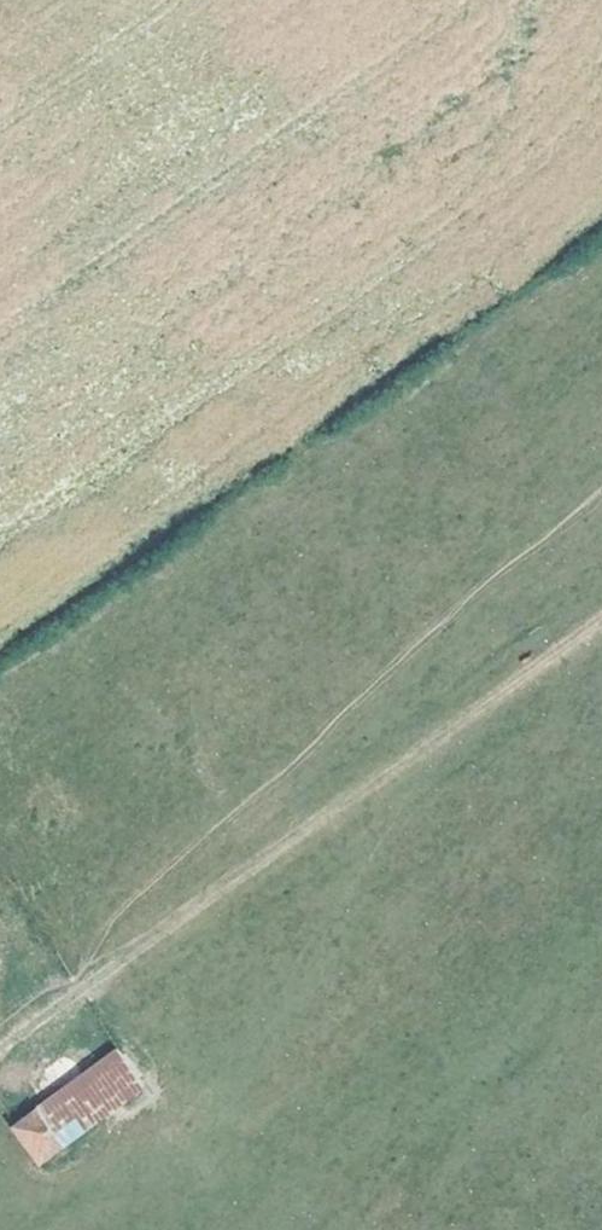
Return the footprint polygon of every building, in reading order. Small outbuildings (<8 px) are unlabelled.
[(119,1050),(24,1132),(54,1167),(149,1085),(119,1050)]
